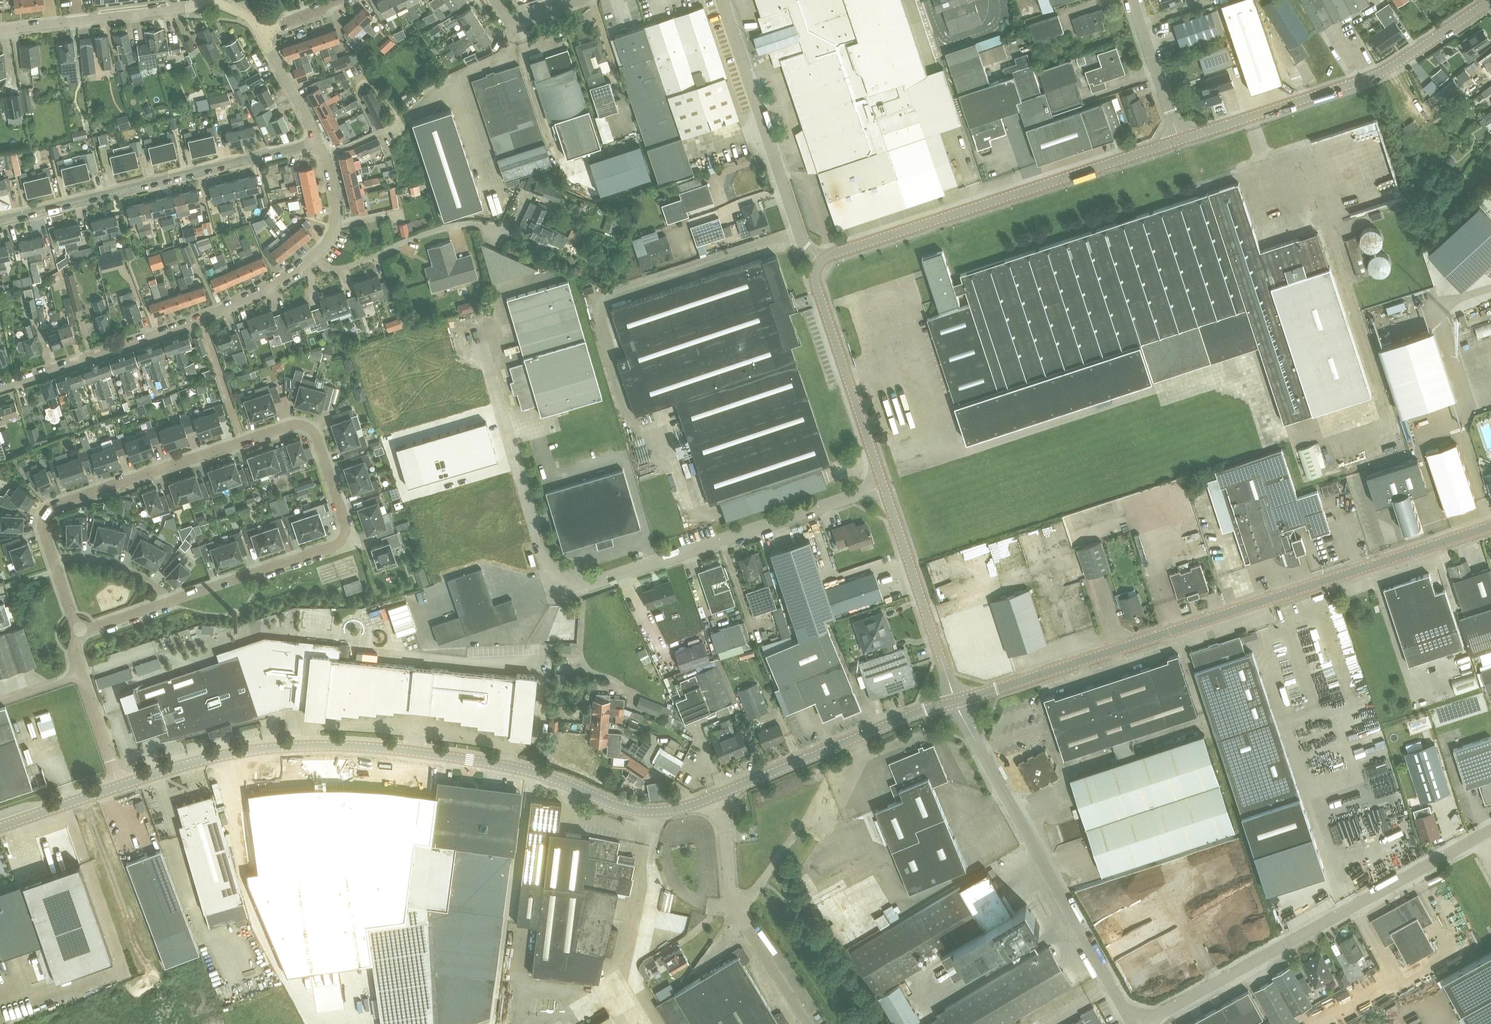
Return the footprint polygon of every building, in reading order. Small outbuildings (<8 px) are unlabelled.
[(29,0),(15,0),(16,11),(30,9),(29,0)] [(44,0),(29,0),(30,9),(45,7),(44,0)] [(396,11),(390,0),(379,0),(377,1),(385,17),(396,11)] [(407,6),(404,0),(390,0),(396,11),(407,6)] [(432,6),(434,10),(447,2),(451,9),(464,0),(441,0),(432,6)] [(755,42),(757,48),(762,47),(764,53),(771,53),(776,67),(776,68),(783,65),(804,127),(803,128),(796,133),(809,173),(818,172),(819,172),(838,229),(907,206),(946,193),(944,188),(959,183),(941,130),(925,74),(903,0),(757,0),(763,16),(759,17),(764,32),(758,36),(759,40),(755,42)] [(974,0),(934,0),(938,12),(944,10),(952,34),(982,24),(980,19),(974,0)] [(1184,2),(1183,0),(1162,0),(1165,9),(1184,2)] [(1222,4),(1252,93),(1283,82),(1256,0),(1232,0),(1222,4)] [(1309,55),(1300,41),(1310,35),(1288,0),(1272,0),(1263,6),(1290,48),(1289,49),(1297,62),(1309,55)] [(1370,2),(1369,0),(1303,0),(1319,30),(1370,2)] [(1382,51),(1405,36),(1396,23),(1400,21),(1394,12),(1395,11),(1389,3),(1376,12),(1384,25),(1371,34),(1372,35),(1369,37),(1368,39),(1368,42),(1370,44),(1372,45),(1375,45),(1378,44),(1382,51)] [(623,33),(614,36),(624,64),(619,66),(659,184),(693,173),(681,137),(739,118),(725,77),(727,76),(703,6),(627,32),(625,26),(621,27),(623,33)] [(354,17),(362,26),(373,16),(364,7),(354,17)] [(464,28),(478,18),(471,8),(456,17),(457,17),(452,20),(449,17),(442,22),(446,29),(459,21),(464,28)] [(1105,19),(1102,9),(1092,13),(1092,11),(1073,18),(1079,36),(1106,27),(1103,19),(1105,19)] [(410,21),(414,19),(410,11),(406,12),(410,21)] [(1214,18),(1212,11),(1174,24),(1182,49),(1220,36),(1217,27),(1221,26),(1218,17),(1214,18)] [(354,34),(362,26),(354,17),(343,26),(347,30),(344,33),(345,34),(344,35),(348,39),(346,40),(356,50),(363,44),(354,34)] [(453,49),(484,29),(478,18),(464,28),(468,34),(463,37),(462,37),(455,42),(454,40),(448,44),(451,50),(453,49)] [(1046,18),(1030,23),(1036,41),(1065,32),(1062,22),(1049,27),(1046,18)] [(391,30),(396,28),(392,19),(387,21),(391,30)] [(385,22),(381,24),(386,31),(390,28),(385,22)] [(431,35),(441,29),(438,24),(428,30),(431,35)] [(372,36),(376,32),(371,26),(366,30),(372,36)] [(210,32),(208,27),(198,32),(203,42),(200,44),(207,60),(220,54),(215,42),(219,41),(214,30),(210,32)] [(155,55),(169,53),(167,40),(164,41),(162,29),(153,31),(155,38),(152,38),(155,55)] [(337,57),(333,43),(340,40),(336,29),(323,33),(327,45),(330,54),(332,61),(335,69),(334,69),(336,71),(353,65),(349,53),(337,57)] [(484,29),(453,49),(457,55),(466,49),(465,47),(473,42),(477,49),(491,39),(484,29)] [(1469,61),(1480,54),(1477,49),(1489,41),(1486,36),(1487,34),(1485,31),(1483,31),(1482,30),(1469,39),(1467,38),(1464,40),(1464,42),(1468,49),(1463,52),(1469,61)] [(157,66),(155,55),(152,38),(155,38),(153,31),(145,32),(147,43),(138,45),(139,55),(138,56),(141,68),(157,66)] [(133,60),(131,50),(131,49),(128,33),(114,35),(118,52),(121,51),(124,63),(133,60)] [(313,49),(327,45),(323,33),(309,38),(313,49)] [(103,69),(112,68),(109,46),(107,36),(95,37),(97,54),(101,53),(103,69)] [(84,73),(96,71),(92,37),(80,39),(84,73)] [(191,58),(195,56),(192,49),(194,48),(190,38),(184,41),(186,47),(191,58)] [(250,65),(244,54),(245,53),(237,38),(225,44),(232,59),(236,58),(242,69),(250,65)] [(309,38),(296,42),(300,54),(303,62),(309,60),(306,52),(313,49),(309,38)] [(389,38),(386,41),(391,47),(395,44),(389,38)] [(605,83),(600,66),(599,62),(607,59),(600,38),(576,46),(599,116),(618,110),(609,82),(605,83)] [(78,76),(75,59),(76,59),(73,40),(63,41),(63,43),(57,43),(60,61),(63,61),(65,78),(78,76)] [(182,56),(181,49),(180,42),(170,43),(172,53),(173,53),(173,57),(182,56)] [(303,62),(300,54),(296,42),(283,47),(287,58),(293,56),(296,67),(293,69),(297,82),(302,80),(308,78),(303,62)] [(1081,110),(1055,118),(1046,91),(1042,93),(1028,52),(1015,57),(1016,63),(1004,67),(1006,73),(1013,71),(1014,75),(990,83),(984,65),(1008,57),(1004,43),(980,51),(976,42),(946,52),(973,132),(972,133),(978,150),(992,145),(991,142),(992,142),(991,139),(1007,133),(1001,115),(1020,108),(1039,163),(1094,144),(1125,134),(1113,99),(1081,110)] [(41,72),(40,63),(41,63),(38,44),(20,46),(23,66),(22,66),(23,71),(32,70),(32,73),(41,72)] [(1198,54),(1205,73),(1234,63),(1227,44),(1198,54)] [(479,59),(494,53),(490,45),(476,52),(479,59)] [(1093,92),(1108,87),(1105,81),(1126,74),(1118,47),(1099,54),(1103,66),(1086,71),(1093,92)] [(537,59),(529,61),(550,122),(553,121),(561,144),(566,158),(600,147),(593,127),(588,109),(572,63),(567,49),(537,59)] [(326,63),(332,61),(330,54),(324,57),(326,63)] [(1079,65),(1087,62),(1084,55),(1077,57),(1079,65)] [(1482,61),(1486,65),(1483,67),(1489,76),(1490,75),(1490,55),(1482,61)] [(1071,59),(1039,70),(1046,90),(1054,114),(1084,103),(1076,79),(1078,79),(1071,59)] [(1474,60),(1466,67),(1471,73),(1476,69),(1479,67),(1474,60)] [(132,78),(142,75),(141,69),(139,64),(129,67),(132,78)] [(197,75),(192,64),(189,65),(185,67),(190,78),(197,75)] [(240,88),(241,87),(230,64),(222,68),(224,73),(225,73),(234,91),(240,88)] [(505,180),(552,164),(519,65),(471,81),(505,180)] [(1466,69),(1456,75),(1462,82),(1471,76),(1466,69)] [(121,82),(127,81),(124,70),(118,71),(121,82)] [(1208,106),(1222,101),(1219,91),(1233,86),(1228,71),(1206,79),(1208,86),(1193,91),(1198,106),(1207,103),(1208,106)] [(241,88),(243,91),(250,87),(264,79),(259,72),(245,80),(248,85),(241,88)] [(331,96),(325,87),(337,83),(336,82),(347,79),(343,72),(315,81),(306,86),(309,92),(307,93),(314,105),(331,96)] [(1482,92),(1482,93),(1476,97),(1479,101),(1485,96),(1486,97),(1490,93),(1490,85),(1489,86),(1482,92)] [(25,111),(33,110),(29,87),(21,89),(25,111)] [(267,110),(264,105),(274,100),(267,87),(257,92),(261,101),(251,105),(255,116),(256,116),(267,110)] [(241,89),(240,88),(234,91),(233,91),(240,105),(247,101),(242,91),(243,91),(241,88),(241,89)] [(376,129),(380,127),(389,122),(373,90),(363,94),(371,110),(367,112),(376,129)] [(1138,99),(1135,92),(1124,96),(1133,125),(1149,119),(1146,110),(1145,111),(1140,98),(1138,99)] [(24,113),(21,93),(2,96),(6,116),(8,116),(9,121),(21,119),(23,118),(22,113),(24,113)] [(331,96),(314,105),(321,117),(332,111),(332,112),(338,108),(334,101),(340,98),(338,93),(331,96)] [(1117,99),(1120,111),(1126,110),(1123,98),(1117,99)] [(207,99),(197,101),(199,110),(209,107),(207,99)] [(327,129),(338,123),(335,117),(347,110),(344,105),(338,108),(332,112),(332,111),(321,117),(327,129)] [(278,131),(279,132),(289,127),(283,114),(274,118),(270,109),(273,107),(267,110),(256,116),(261,126),(266,124),(271,135),(278,131)] [(482,204),(451,108),(411,121),(443,217),(482,204)] [(236,116),(242,142),(255,139),(252,125),(245,127),(242,115),(241,115),(240,111),(236,112),(237,116),(236,116)] [(1482,117),(1482,118),(1486,124),(1490,121),(1490,111),(1488,113),(1482,117)] [(228,145),(242,142),(236,116),(231,118),(233,130),(225,132),(228,145)] [(123,128),(135,126),(134,118),(122,120),(123,128)] [(172,129),(179,128),(176,118),(170,119),(172,129)] [(1341,149),(1324,153),(1331,183),(1315,187),(1318,200),(1353,192),(1356,205),(1395,196),(1392,183),(1395,182),(1380,120),(1336,130),(1341,149)] [(1413,120),(1403,127),(1409,135),(1419,128),(1413,120)] [(338,123),(327,129),(334,141),(341,138),(343,143),(350,139),(347,134),(345,135),(338,123)] [(201,137),(204,151),(216,148),(214,141),(218,140),(214,126),(207,127),(209,135),(201,137)] [(80,139),(79,131),(72,133),(73,140),(80,139)] [(204,151),(201,137),(193,139),(191,131),(184,133),(187,147),(190,146),(192,154),(204,151)] [(161,142),(165,157),(176,154),(174,147),(178,146),(174,132),(167,133),(169,140),(161,142)] [(110,162),(112,162),(114,169),(126,166),(121,146),(113,148),(112,147),(110,147),(107,133),(98,135),(101,144),(105,143),(110,162)] [(165,157),(161,142),(153,144),(151,137),(144,139),(148,153),(150,153),(152,160),(165,157)] [(381,147),(377,138),(372,140),(366,143),(355,148),(358,156),(370,151),(370,153),(381,147)] [(121,146),(126,166),(138,163),(136,156),(139,155),(136,141),(129,143),(129,144),(121,146)] [(52,159),(59,157),(56,145),(49,146),(52,159)] [(608,157),(588,163),(599,196),(650,180),(643,157),(639,147),(608,157)] [(354,161),(352,154),(354,154),(353,148),(345,150),(347,155),(339,157),(343,170),(355,167),(361,165),(360,159),(354,161)] [(76,163),(73,163),(77,178),(89,175),(87,168),(97,166),(94,151),(87,153),(80,154),(80,157),(75,158),(76,163)] [(13,164),(19,162),(17,152),(10,153),(13,164)] [(13,167),(10,154),(3,156),(3,154),(0,155),(0,165),(5,164),(6,169),(13,167)] [(1450,169),(1457,162),(1454,160),(1450,156),(1446,161),(1449,164),(1447,166),(1450,169)] [(77,178),(73,163),(71,164),(70,161),(65,162),(64,158),(57,160),(60,175),(63,174),(65,181),(77,178)] [(297,185),(315,181),(312,167),(305,169),(304,163),(296,165),(297,170),(294,171),(297,185)] [(281,173),(287,172),(286,165),(274,168),(275,174),(281,173)] [(36,177),(40,191),(51,189),(50,181),(49,179),(52,178),(49,166),(42,168),(43,171),(44,175),(36,177)] [(346,184),(359,181),(355,167),(343,170),(346,184)] [(21,173),(19,173),(19,174),(22,184),(25,184),(26,187),(28,194),(40,191),(36,177),(28,179),(26,171),(21,173)] [(1004,177),(1007,187),(1028,182),(1026,172),(1004,177)] [(555,189),(557,184),(530,174),(528,179),(530,180),(555,189)] [(247,193),(259,190),(256,175),(244,178),(247,193)] [(8,191),(12,188),(9,176),(5,177),(0,178),(0,193),(8,191)] [(380,182),(379,177),(372,178),(364,180),(365,186),(380,182)] [(702,184),(700,177),(676,184),(679,192),(681,198),(661,205),(667,223),(689,216),(687,211),(714,202),(708,183),(702,184)] [(236,195),(247,193),(244,178),(232,181),(236,195)] [(563,191),(555,189),(530,180),(526,189),(532,191),(532,192),(559,202),(563,191)] [(224,198),(236,195),(232,181),(220,183),(224,198)] [(306,197),(318,194),(315,181),(297,185),(290,186),(291,192),(298,191),(298,192),(304,190),(306,197)] [(349,197),(362,194),(359,181),(346,184),(349,197)] [(1262,249),(1240,182),(1209,192),(1209,193),(961,274),(963,281),(954,284),(943,251),(923,258),(927,268),(923,269),(926,277),(929,276),(940,309),(960,302),(957,293),(966,290),(971,304),(928,318),(957,404),(956,405),(968,441),(1211,361),(1238,439),(1285,422),(1319,411),(1319,410),(1373,393),(1331,265),(1330,266),(1319,231),(1300,238),(1300,237),(1262,249)] [(212,201),(224,198),(220,183),(208,186),(212,201)] [(414,187),(416,197),(426,195),(424,185),(414,187)] [(185,192),(189,207),(201,204),(197,189),(185,192)] [(177,210),(189,207),(185,192),(173,195),(177,210)] [(318,194),(306,197),(308,210),(306,211),(307,216),(315,214),(314,210),(321,208),(318,194)] [(362,194),(349,197),(353,211),(360,209),(361,214),(369,212),(368,207),(365,208),(362,194)] [(165,213),(177,210),(173,195),(162,198),(165,213)] [(249,198),(252,209),(257,207),(255,196),(249,198)] [(154,216),(165,213),(162,198),(150,201),(154,216)] [(246,210),(252,209),(249,198),(243,199),(246,210)] [(150,201),(139,203),(142,218),(148,217),(154,216),(150,201)] [(226,204),(228,214),(234,213),(232,202),(226,204)] [(524,234),(539,241),(546,226),(540,224),(547,210),(537,205),(530,202),(519,225),(527,229),(524,234)] [(147,238),(146,234),(144,225),(142,218),(139,203),(127,206),(130,221),(136,220),(138,228),(139,228),(141,236),(144,235),(145,238),(147,238)] [(283,210),(278,203),(272,204),(280,215),(283,210)] [(746,217),(736,220),(742,237),(752,234),(769,228),(764,215),(759,216),(754,203),(743,207),(746,217)] [(1428,251),(1462,287),(1490,260),(1490,216),(1479,203),(1428,251)] [(222,215),(228,214),(226,204),(220,205),(222,215)] [(190,212),(193,223),(199,221),(196,211),(190,212)] [(1381,211),(1371,215),(1372,220),(1382,216),(1381,211)] [(193,223),(190,212),(184,214),(187,224),(193,223)] [(612,234),(618,217),(608,214),(602,230),(612,234)] [(115,240),(112,230),(119,228),(116,215),(104,218),(111,249),(117,247),(115,240)] [(271,227),(276,224),(269,215),(265,219),(271,227)] [(167,218),(170,229),(176,227),(173,217),(167,218)] [(697,246),(725,236),(719,217),(690,226),(697,246)] [(101,252),(111,249),(104,218),(92,221),(95,234),(100,233),(103,244),(99,245),(101,252)] [(164,230),(170,229),(167,218),(161,220),(164,230)] [(267,223),(264,219),(252,222),(256,232),(267,223)] [(301,243),(311,234),(307,228),(310,225),(305,219),(301,223),(303,225),(293,233),(301,243)] [(207,232),(212,231),(209,221),(204,222),(205,225),(195,228),(197,234),(207,232)] [(152,233),(150,223),(144,225),(146,234),(152,233)] [(402,236),(410,235),(407,223),(399,225),(402,236)] [(78,247),(76,239),(82,237),(79,224),(67,227),(75,259),(84,257),(82,249),(79,250),(78,247)] [(546,226),(539,241),(547,244),(548,241),(559,247),(560,247),(561,247),(562,247),(563,246),(564,246),(564,245),(565,244),(568,236),(559,232),(546,226)] [(70,261),(75,260),(75,259),(67,227),(55,230),(59,243),(64,242),(66,250),(67,253),(69,253),(70,261)] [(290,252),(301,243),(293,233),(282,242),(290,252)] [(674,257),(666,234),(643,242),(642,236),(631,239),(637,257),(638,257),(641,268),(674,257)] [(37,264),(39,271),(45,270),(43,262),(40,251),(47,249),(44,236),(32,239),(37,264)] [(1358,277),(1369,274),(1357,236),(1346,239),(1358,277)] [(4,260),(10,258),(9,252),(15,250),(12,239),(5,241),(6,245),(0,247),(0,269),(1,276),(2,276),(2,278),(8,277),(4,260)] [(37,264),(32,239),(20,242),(23,255),(29,254),(32,265),(31,265),(35,282),(42,281),(41,277),(39,271),(37,264)] [(197,255),(202,253),(197,242),(192,244),(197,255)] [(279,261),(290,252),(282,242),(273,250),(269,244),(263,249),(265,253),(270,259),(274,255),(279,261)] [(458,266),(452,242),(429,249),(434,266),(426,268),(428,277),(427,277),(428,280),(429,280),(432,291),(477,278),(473,262),(458,266)] [(538,269),(502,252),(483,244),(481,243),(492,282),(508,278),(523,273),(529,272),(538,269)] [(188,264),(196,261),(191,250),(188,244),(181,247),(184,253),(188,264)] [(128,259),(135,257),(131,247),(125,249),(128,259)] [(167,265),(179,261),(175,247),(162,252),(167,265)] [(247,255),(253,253),(250,247),(244,250),(247,255)] [(241,258),(247,255),(244,250),(238,252),(241,258)] [(162,254),(161,255),(160,253),(148,257),(153,270),(164,266),(164,264),(166,264),(162,254)] [(221,266),(224,273),(229,284),(242,279),(237,267),(230,270),(223,253),(217,256),(219,261),(221,266)] [(110,266),(107,254),(97,256),(100,269),(110,266)] [(789,293),(777,255),(762,260),(762,259),(611,309),(627,357),(617,360),(635,415),(676,402),(709,504),(830,463),(791,344),(799,341),(790,313),(798,310),(792,293),(789,293)] [(249,262),(254,273),(267,267),(262,256),(249,262)] [(242,279),(254,273),(249,262),(237,267),(242,279)] [(184,275),(187,283),(193,281),(191,276),(194,275),(191,266),(188,267),(187,263),(181,265),(184,275)] [(216,290),(229,284),(224,273),(221,266),(215,269),(217,275),(211,278),(216,290)] [(74,309),(82,307),(73,272),(65,275),(74,309)] [(182,292),(176,294),(180,306),(193,302),(189,290),(187,283),(184,275),(177,278),(182,292)] [(366,279),(373,297),(384,293),(387,303),(393,301),(387,281),(381,282),(379,275),(366,279)] [(167,311),(157,283),(156,278),(149,280),(154,295),(156,302),(150,305),(154,315),(167,311)] [(366,300),(373,297),(366,279),(355,283),(358,294),(353,296),(360,318),(365,316),(365,315),(362,307),(366,305),(367,303),(366,300)] [(180,306),(176,294),(169,297),(164,280),(157,283),(167,311),(180,306)] [(585,338),(568,281),(507,299),(525,362),(510,367),(514,381),(511,382),(514,394),(517,393),(522,409),(538,404),(541,414),(602,396),(585,338)] [(189,290),(193,302),(207,297),(203,285),(189,290)] [(584,295),(594,291),(593,286),(582,289),(584,295)] [(360,318),(353,296),(347,298),(344,290),(332,295),(338,313),(350,309),(353,319),(354,318),(354,320),(360,318)] [(8,302),(20,299),(18,294),(11,296),(10,291),(5,293),(8,302)] [(137,301),(136,301),(133,291),(126,294),(120,296),(123,305),(129,322),(142,317),(137,301)] [(110,309),(115,308),(111,294),(107,295),(110,309)] [(326,317),(338,313),(332,295),(320,299),(323,306),(317,308),(324,328),(329,343),(333,342),(328,327),(330,326),(326,317)] [(25,299),(28,317),(38,315),(34,297),(25,299)] [(66,311),(73,310),(70,297),(63,298),(66,311)] [(103,313),(102,309),(106,307),(103,299),(93,302),(97,315),(94,316),(99,331),(112,327),(110,319),(110,318),(108,311),(103,313)] [(479,309),(476,300),(462,305),(465,314),(479,309)] [(324,328),(317,308),(311,310),(309,302),(297,306),(303,325),(309,323),(311,331),(317,329),(318,331),(324,328)] [(40,320),(46,319),(43,306),(37,307),(40,320)] [(298,333),(296,327),(303,325),(297,306),(285,311),(289,322),(283,324),(292,351),(292,352),(293,356),(296,355),(291,340),(294,338),(293,335),(298,333)] [(292,352),(292,351),(283,324),(277,326),(272,311),(260,315),(266,333),(272,331),(274,336),(279,334),(282,343),(286,341),(289,353),(292,352)] [(1462,325),(1468,323),(1465,313),(1459,315),(1462,325)] [(259,335),(266,333),(260,315),(248,319),(250,326),(244,328),(245,331),(242,332),(249,350),(257,347),(257,344),(262,343),(259,335)] [(22,351),(26,350),(28,355),(42,351),(32,322),(25,324),(24,325),(28,337),(23,339),(19,341),(17,345),(18,349),(22,351)] [(58,328),(64,344),(75,340),(70,324),(58,328)] [(218,341),(214,343),(217,350),(220,349),(221,351),(230,348),(231,353),(241,365),(248,363),(243,349),(238,335),(232,337),(228,325),(215,330),(218,341)] [(52,348),(64,344),(58,328),(47,332),(52,348)] [(1453,397),(1431,330),(1383,346),(1405,413),(1453,397)] [(185,352),(184,349),(192,347),(187,333),(175,337),(188,374),(197,371),(194,361),(190,363),(186,352),(185,352)] [(200,355),(207,353),(201,335),(194,338),(200,355)] [(0,336),(0,364),(10,361),(4,345),(3,345),(0,336)] [(188,374),(175,337),(163,341),(168,355),(177,352),(177,355),(176,355),(182,372),(184,378),(189,376),(188,374)] [(148,346),(160,379),(162,385),(163,385),(164,388),(169,387),(165,377),(159,361),(158,361),(157,359),(165,356),(160,342),(148,346)] [(155,381),(160,379),(148,346),(136,350),(141,364),(150,361),(151,364),(149,364),(155,381)] [(331,358),(333,349),(325,347),(323,355),(331,358)] [(131,371),(130,368),(138,365),(133,351),(121,355),(133,388),(138,386),(132,370),(131,371)] [(132,388),(133,388),(121,355),(109,359),(114,373),(123,370),(124,373),(120,374),(125,390),(127,396),(134,394),(132,388)] [(104,380),(103,377),(111,374),(107,360),(95,364),(109,406),(115,404),(112,395),(113,395),(108,378),(104,380)] [(110,409),(109,406),(95,364),(82,368),(87,382),(96,379),(97,382),(96,383),(101,398),(99,399),(103,411),(110,409)] [(77,389),(76,386),(84,383),(80,369),(67,373),(82,416),(83,418),(95,415),(93,408),(88,410),(86,403),(84,404),(79,388),(77,389)] [(210,369),(202,372),(205,381),(213,378),(210,369)] [(295,404),(308,407),(313,387),(314,387),(315,382),(302,378),(303,375),(295,372),(293,378),(286,376),(286,389),(298,392),(295,404)] [(75,418),(82,416),(67,373),(56,377),(61,391),(69,389),(70,391),(68,392),(74,408),(72,408),(75,418)] [(58,404),(55,394),(58,393),(53,378),(40,383),(45,397),(47,396),(51,407),(46,408),(49,419),(50,418),(51,421),(55,422),(58,421),(60,418),(59,415),(63,414),(60,404),(58,404)] [(315,382),(314,387),(313,387),(308,407),(321,411),(324,400),(330,401),(334,387),(323,384),(324,380),(316,378),(315,382)] [(256,393),(264,415),(277,411),(273,399),(280,397),(276,385),(264,389),(262,386),(255,389),(256,393)] [(256,393),(244,397),(242,391),(236,394),(241,410),(247,408),(251,419),(264,415),(256,393)] [(65,394),(59,397),(61,404),(67,401),(65,394)] [(6,421),(5,417),(19,412),(15,401),(0,406),(0,411),(1,414),(0,414),(0,423),(6,421)] [(204,409),(205,414),(211,432),(222,429),(219,418),(225,416),(221,404),(204,409)] [(139,415),(147,413),(144,405),(136,408),(139,415)] [(356,430),(351,417),(355,416),(352,408),(340,412),(343,419),(332,423),(336,436),(356,430)] [(211,432),(205,414),(195,418),(193,413),(187,415),(191,428),(197,426),(200,436),(211,432)] [(185,430),(191,428),(187,415),(180,417),(182,422),(171,426),(177,444),(188,440),(185,430)] [(486,421),(395,448),(407,486),(497,459),(486,421)] [(177,444),(171,426),(161,430),(159,424),(152,427),(157,439),(163,437),(166,448),(177,444)] [(48,439),(45,431),(40,432),(39,425),(28,428),(32,443),(48,439)] [(151,441),(157,439),(152,427),(135,433),(137,438),(137,437),(143,455),(154,452),(151,441)] [(4,442),(11,439),(7,429),(0,431),(4,442)] [(356,430),(336,436),(340,449),(352,445),(353,451),(368,446),(364,436),(358,437),(356,430)] [(132,459),(143,455),(137,437),(137,438),(135,433),(118,438),(123,451),(129,449),(132,459)] [(117,453),(123,451),(118,438),(112,440),(114,445),(103,449),(109,467),(120,463),(117,453)] [(310,446),(303,448),(300,439),(287,443),(291,454),(285,456),(290,470),(300,467),(299,461),(313,456),(310,446)] [(1477,504),(1457,443),(1427,453),(1447,514),(1477,504)] [(103,449),(102,444),(84,450),(88,462),(94,460),(98,471),(109,467),(103,449)] [(1308,479),(1323,473),(1314,444),(1298,449),(1308,479)] [(261,452),(267,472),(275,469),(277,475),(288,471),(283,457),(277,459),(274,448),(261,452)] [(1215,471),(1217,477),(1234,528),(1246,563),(1273,554),(1274,555),(1274,556),(1274,557),(1275,558),(1275,559),(1276,560),(1277,561),(1278,561),(1278,562),(1279,563),(1280,563),(1281,563),(1282,564),(1289,562),(1291,566),(1301,563),(1298,554),(1307,551),(1302,537),(1292,540),(1290,534),(1292,533),(1294,529),(1293,527),(1305,523),(1307,528),(1309,527),(1312,536),(1331,530),(1318,490),(1298,497),(1282,449),(1225,467),(1224,464),(1221,465),(1222,469),(1215,471)] [(82,464),(88,462),(84,450),(78,452),(79,457),(69,461),(75,478),(86,475),(82,464)] [(75,478),(69,461),(66,452),(55,455),(56,459),(50,461),(54,474),(60,472),(64,482),(75,478)] [(259,474),(267,472),(261,452),(248,456),(252,468),(246,469),(251,484),(261,480),(259,474)] [(368,473),(366,465),(371,463),(368,453),(354,457),(355,463),(344,467),(349,480),(368,473)] [(1377,505),(1394,500),(1404,531),(1421,525),(1411,494),(1428,489),(1418,459),(1367,475),(1377,505)] [(222,465),(228,485),(236,482),(238,488),(249,484),(244,470),(238,472),(235,461),(222,465)] [(40,471),(36,463),(31,466),(32,468),(26,471),(32,483),(38,480),(42,490),(53,485),(45,468),(40,471)] [(220,488),(228,485),(222,465),(209,470),(213,481),(207,483),(212,497),(222,493),(220,488)] [(607,540),(606,537),(640,527),(623,469),(546,492),(563,550),(600,539),(600,542),(607,540)] [(368,473),(349,480),(353,493),(364,489),(366,495),(380,490),(377,479),(371,481),(368,473)] [(182,478),(189,498),(197,495),(199,501),(210,498),(205,483),(199,485),(195,474),(182,478)] [(1223,532),(1234,528),(1217,477),(1207,481),(1223,532)] [(181,501),(189,498),(182,478),(170,483),(173,494),(168,496),(173,510),(183,506),(181,501)] [(296,491),(315,485),(313,478),(294,485),(296,491)] [(1325,496),(1341,491),(1337,481),(1321,486),(1325,496)] [(18,486),(15,491),(9,487),(3,495),(0,494),(0,504),(13,508),(18,500),(27,507),(34,497),(18,486)] [(160,498),(156,487),(143,492),(150,511),(158,509),(160,514),(171,511),(166,497),(160,498)] [(397,498),(400,497),(397,487),(389,489),(392,496),(397,498)] [(260,490),(254,492),(257,503),(264,501),(260,490)] [(382,514),(380,506),(378,502),(382,500),(380,494),(367,498),(369,504),(358,508),(362,521),(382,514)] [(279,516),(292,511),(287,497),(274,502),(279,516)] [(121,498),(119,506),(131,508),(133,500),(121,498)] [(303,510),(305,516),(312,535),(325,531),(321,520),(333,516),(328,501),(303,510)] [(407,502),(400,503),(401,511),(408,510),(407,502)] [(312,535),(305,516),(297,518),(295,513),(285,516),(290,530),(295,528),(299,540),(312,535)] [(382,514),(362,521),(367,534),(378,530),(380,536),(394,531),(391,520),(385,522),(382,514)] [(23,515),(2,515),(2,523),(0,523),(0,534),(10,535),(11,529),(23,529),(23,515)] [(68,544),(82,543),(81,532),(87,531),(87,516),(76,517),(76,523),(67,523),(68,544)] [(112,527),(104,526),(105,520),(94,517),(91,532),(97,533),(94,545),(107,548),(112,527)] [(280,534),(286,532),(281,518),(270,521),(272,527),(264,529),(271,549),(284,545),(280,534)] [(843,526),(832,529),(838,547),(848,543),(850,547),(859,544),(871,539),(868,531),(866,523),(845,530),(843,526)] [(112,527),(107,548),(120,551),(123,539),(129,541),(132,526),(121,524),(120,529),(112,527)] [(271,549),(264,529),(256,532),(255,526),(244,530),(249,544),(254,542),(258,554),(271,549)] [(154,544),(146,540),(149,534),(139,529),(132,542),(137,545),(132,555),(144,562),(154,544)] [(239,547),(245,546),(240,531),(229,535),(231,541),(223,543),(230,563),(243,559),(239,547)] [(372,547),(374,554),(373,554),(375,559),(378,565),(379,565),(380,567),(389,564),(388,562),(396,559),(392,547),(401,544),(397,532),(385,537),(386,542),(372,547)] [(20,538),(3,543),(8,559),(13,557),(16,567),(23,565),(24,567),(26,568),(29,567),(31,566),(33,564),(32,562),(34,562),(28,542),(22,544),(20,538)] [(156,538),(154,544),(144,562),(156,568),(161,558),(167,561),(174,548),(156,538)] [(185,551),(192,544),(186,538),(183,542),(182,542),(180,546),(185,551)] [(844,714),(859,707),(852,690),(851,685),(827,627),(824,618),(833,615),(833,614),(881,598),(873,573),(825,589),(808,539),(769,552),(798,639),(765,653),(789,711),(807,703),(815,700),(823,718),(842,710),(844,714)] [(230,563),(223,543),(215,546),(214,540),(203,544),(208,558),(213,556),(217,567),(230,563)] [(1087,578),(1111,570),(1102,540),(1077,548),(1087,578)] [(176,585),(190,570),(184,564),(188,560),(180,552),(169,563),(174,567),(166,576),(176,585)] [(754,560),(753,560),(752,555),(739,559),(745,577),(761,572),(766,586),(768,585),(774,583),(769,569),(768,569),(766,565),(762,566),(760,558),(754,560)] [(1468,560),(1448,567),(1453,580),(1463,610),(1490,601),(1490,568),(1472,574),(1468,560)] [(1209,590),(1201,564),(1191,567),(1192,570),(1181,573),(1180,571),(1171,574),(1178,598),(1188,595),(1189,597),(1187,598),(1187,599),(1189,599),(1200,596),(1200,593),(1209,590)] [(714,594),(710,580),(724,576),(721,565),(699,573),(710,606),(732,599),(729,589),(714,594)] [(492,600),(481,568),(447,579),(460,616),(432,625),(438,643),(518,617),(512,598),(498,603),(497,599),(492,600)] [(1436,592),(1430,573),(1384,588),(1409,664),(1451,650),(1464,646),(1463,644),(1445,589),(1436,592)] [(350,590),(365,585),(361,575),(346,580),(350,590)] [(647,608),(675,598),(669,582),(660,585),(661,587),(642,593),(647,608)] [(768,585),(766,586),(746,593),(753,616),(772,610),(782,638),(791,635),(781,606),(776,608),(768,585)] [(1009,655),(1048,643),(1030,588),(991,601),(1009,655)] [(1130,595),(1128,590),(1116,594),(1119,606),(1120,606),(1121,608),(1125,607),(1128,616),(1144,611),(1138,592),(1130,595)] [(1080,631),(1098,627),(1090,591),(1080,593),(1082,602),(1074,604),(1080,631)] [(408,599),(389,606),(398,634),(417,628),(408,599)] [(4,603),(0,604),(0,627),(10,623),(4,603)] [(1459,617),(1472,656),(1490,650),(1490,607),(1459,617)] [(662,612),(655,614),(657,620),(664,617),(662,612)] [(889,633),(883,613),(855,623),(864,650),(892,641),(890,636),(892,636),(890,632),(889,633)] [(745,622),(739,623),(710,633),(716,651),(717,651),(718,652),(740,645),(741,651),(752,647),(745,622)] [(980,633),(991,630),(989,624),(978,627),(980,633)] [(209,625),(145,642),(148,653),(160,650),(164,661),(178,657),(175,646),(190,642),(189,637),(198,634),(199,637),(206,636),(212,634),(209,625)] [(36,665),(23,626),(0,633),(0,677),(36,665)] [(1210,645),(1191,652),(1197,670),(1195,671),(1255,853),(1267,891),(1325,872),(1313,834),(1253,652),(1246,654),(1242,643),(1240,637),(1240,635),(1219,642),(1218,641),(1210,644),(1210,645)] [(427,709),(427,712),(444,714),(443,716),(461,718),(460,721),(477,723),(477,726),(494,728),(494,731),(511,732),(511,735),(529,737),(535,676),(517,674),(517,677),(348,660),(339,659),(341,644),(265,637),(216,653),(219,661),(133,689),(120,694),(125,709),(129,708),(139,737),(158,730),(161,740),(208,730),(231,724),(259,718),(258,714),(290,707),(306,708),(306,715),(323,716),(323,714),(341,715),(341,712),(358,714),(358,711),(375,713),(376,710),(393,711),(393,709),(410,710),(411,707),(427,709)] [(570,653),(571,645),(560,644),(560,652),(570,653)] [(910,665),(904,647),(858,663),(871,699),(916,684),(911,669),(913,669),(911,664),(910,665)] [(741,659),(755,655),(753,649),(739,653),(741,659)] [(1198,712),(1179,653),(1168,657),(1169,660),(1056,697),(1055,695),(1045,698),(1065,758),(1113,742),(1120,762),(1071,778),(1103,873),(1236,829),(1205,734),(1138,756),(1131,735),(1198,712)] [(709,662),(709,661),(681,670),(681,671),(664,679),(673,701),(676,700),(685,722),(704,714),(708,717),(716,714),(717,709),(738,700),(720,658),(709,662)] [(853,674),(859,672),(857,665),(850,667),(853,674)] [(1490,690),(1490,668),(1482,671),(1488,691),(1490,690)] [(749,719),(769,711),(757,683),(738,691),(749,719)] [(593,699),(592,709),(609,710),(610,707),(616,708),(624,708),(625,699),(619,698),(619,696),(615,696),(615,698),(610,698),(610,694),(597,693),(597,700),(593,699)] [(658,716),(662,704),(640,696),(636,707),(658,716)] [(33,788),(28,773),(5,706),(0,708),(0,799),(33,788)] [(624,714),(624,708),(616,708),(610,707),(609,710),(592,709),(591,724),(587,723),(587,724),(591,724),(599,725),(600,719),(609,720),(609,715),(615,716),(615,713),(624,714)] [(635,712),(633,711),(632,711),(630,715),(642,720),(644,715),(635,711),(635,712)] [(42,737),(56,732),(51,717),(37,721),(42,737)] [(608,732),(609,720),(600,719),(599,725),(591,724),(587,724),(586,733),(590,734),(608,735),(607,738),(613,739),(621,740),(622,733),(608,732)] [(723,728),(735,757),(748,752),(740,731),(735,732),(729,719),(720,722),(722,728),(723,728)] [(555,720),(553,729),(562,731),(563,721),(555,720)] [(639,734),(640,733),(642,726),(639,725),(630,721),(627,728),(636,731),(635,732),(639,734)] [(772,744),(785,739),(779,723),(758,732),(764,746),(772,743),(772,744)] [(722,762),(735,757),(723,728),(722,728),(718,730),(720,736),(717,737),(718,740),(714,741),(722,762)] [(590,734),(589,743),(598,744),(600,746),(605,746),(607,745),(606,756),(612,756),(611,766),(625,767),(633,758),(621,749),(621,740),(613,739),(607,738),(608,735),(590,734)] [(1454,748),(1466,787),(1479,783),(1486,802),(1490,801),(1490,736),(1454,748)] [(671,738),(667,744),(676,749),(680,743),(671,738)] [(639,746),(633,741),(628,748),(634,752),(639,746)] [(1421,801),(1451,791),(1435,743),(1406,753),(1421,801)] [(949,780),(934,744),(925,748),(923,745),(919,747),(920,750),(889,762),(897,781),(890,784),(897,801),(877,809),(910,891),(967,868),(933,786),(949,780)] [(656,761),(654,765),(674,778),(682,765),(680,764),(683,760),(682,759),(661,747),(658,751),(660,752),(655,760),(656,761)] [(1049,756),(1046,750),(1044,749),(1038,752),(1037,755),(1034,754),(1028,757),(1028,760),(1025,759),(1019,762),(1019,765),(1022,771),(1024,772),(1024,774),(1027,780),(1029,781),(1029,783),(1032,789),(1034,790),(1040,787),(1041,784),(1043,785),(1049,782),(1050,779),(1053,780),(1059,776),(1059,774),(1056,768),(1054,767),(1054,765),(1051,759),(1049,758),(1049,756)] [(630,770),(625,777),(635,783),(639,776),(634,773),(641,763),(633,758),(625,767),(630,770)] [(367,925),(372,963),(378,999),(380,1017),(381,1023),(471,1023),(490,1017),(520,791),(472,785),(473,780),(465,779),(465,784),(438,781),(436,795),(430,841),(415,839),(407,903),(405,919),(367,925)] [(258,872),(245,873),(288,975),(372,963),(367,925),(405,919),(407,903),(415,839),(430,841),(436,795),(421,793),(391,791),(370,789),(343,788),(348,821),(319,825),(315,788),(286,790),(267,792),(248,795),(258,872)] [(213,794),(177,804),(183,824),(179,825),(204,912),(205,912),(209,927),(248,916),(243,901),(244,900),(213,794)] [(630,894),(633,878),(632,877),(636,857),(617,853),(620,842),(589,835),(589,834),(558,831),(561,803),(531,799),(529,818),(516,923),(538,925),(533,964),(532,974),(598,981),(602,958),(603,954),(604,955),(604,954),(612,956),(618,928),(610,927),(617,896),(625,898),(625,894),(630,894)] [(1429,804),(1414,809),(1416,818),(1423,840),(1428,838),(1428,839),(1430,839),(1430,838),(1440,834),(1433,812),(1432,813),(1429,804)] [(12,843),(10,836),(0,839),(0,845),(12,843)] [(161,849),(126,862),(165,965),(199,952),(161,849)] [(1013,912),(989,870),(852,951),(877,993),(924,965),(917,954),(937,942),(957,975),(968,968),(983,959),(988,967),(1031,941),(1026,934),(1040,925),(1027,904),(1013,912)] [(23,883),(0,891),(0,957),(3,956),(3,957),(44,942),(23,883)] [(1461,888),(1462,905),(1464,905),(1465,916),(1470,916),(1468,887),(1461,888)] [(668,891),(663,905),(671,909),(677,894),(668,891)] [(1435,949),(1422,925),(1431,920),(1418,896),(1373,920),(1386,943),(1395,938),(1408,964),(1435,949)] [(889,909),(894,919),(902,916),(897,905),(889,909)] [(889,912),(879,917),(885,927),(895,922),(889,912)] [(666,923),(665,930),(679,934),(682,918),(663,914),(661,922),(666,923)] [(1351,981),(1365,973),(1356,957),(1363,953),(1354,936),(1340,943),(1344,951),(1337,955),(1351,981)] [(1072,983),(1049,945),(938,1013),(940,1016),(927,1023),(1004,1023),(1072,983)] [(743,964),(749,960),(750,958),(744,948),(741,947),(731,953),(730,956),(732,958),(674,993),(674,994),(656,1005),(667,1023),(789,1023),(783,1013),(780,1012),(774,1016),(743,964)] [(689,962),(680,948),(675,950),(674,949),(657,959),(660,965),(665,962),(671,972),(678,968),(679,969),(684,966),(683,965),(689,962)] [(1443,978),(1462,1012),(1469,1023),(1490,1023),(1490,952),(1443,978)] [(646,980),(651,977),(645,968),(646,965),(655,960),(652,955),(643,961),(640,963),(639,965),(639,967),(639,968),(640,970),(646,980)] [(1333,977),(1321,955),(1315,958),(1311,956),(1310,961),(1304,964),(1316,986),(1333,977)] [(1272,976),(1274,979),(1295,1014),(1313,1004),(1291,965),(1272,976)] [(1254,990),(1274,1023),(1300,1023),(1295,1014),(1274,979),(1254,990)] [(1312,991),(1318,1003),(1327,999),(1327,998),(1342,990),(1337,980),(1319,989),(1319,988),(1312,991)] [(921,1019),(900,984),(879,997),(895,1023),(912,1023),(921,1019)] [(1264,1017),(1249,990),(1187,1023),(1251,1023),(1264,1017)] [(357,1008),(366,1006),(364,991),(355,992),(357,1008)] [(1071,1023),(1104,1023),(1094,1007),(1081,1014),(1083,1017),(1071,1023)]
